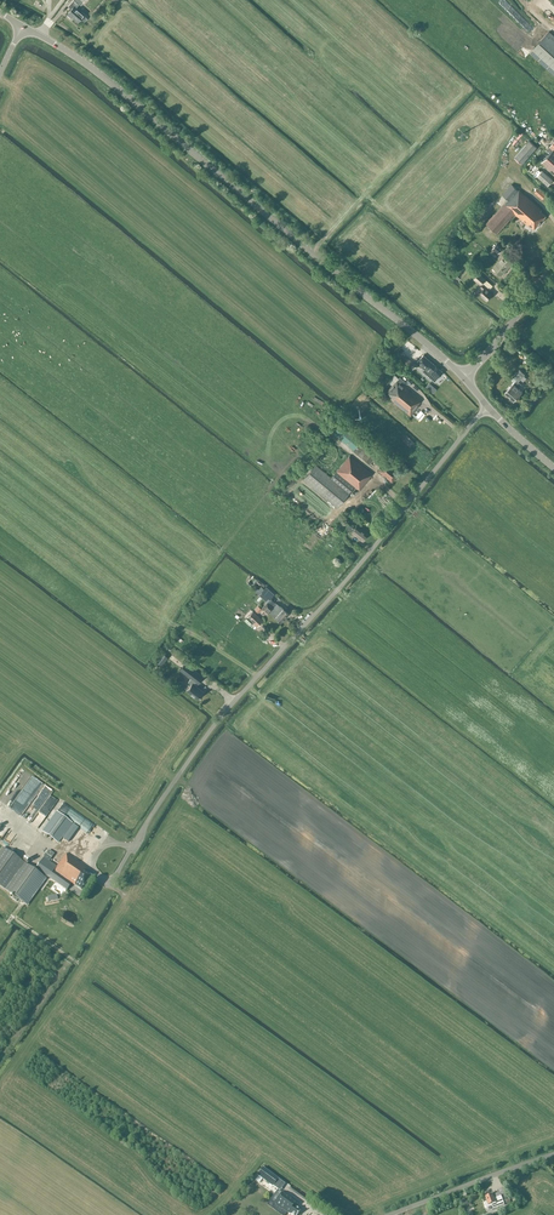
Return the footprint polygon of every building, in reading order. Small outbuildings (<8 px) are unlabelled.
[(71,18),(72,17),(78,22),(81,18),(84,20),(85,20),(87,19),(87,17),(76,8),(79,4),(74,0),(73,0),(68,6),(71,9),(67,14),(71,18)] [(515,5),(511,11),(535,33),(540,28),(515,5)] [(515,29),(518,26),(512,21),(509,25),(515,29)] [(530,53),(553,74),(553,36),(549,31),(530,53)] [(515,36),(511,41),(519,48),(523,43),(515,36)] [(522,164),(537,147),(529,141),(515,157),(522,164)] [(546,150),(550,153),(542,162),(553,173),(553,141),(546,150)] [(537,176),(548,185),(553,180),(542,170),(537,176)] [(518,191),(511,184),(502,195),(508,200),(505,203),(506,204),(487,225),(497,234),(515,214),(529,227),(530,225),(534,229),(546,216),(540,211),(542,210),(519,190),(518,191)] [(535,192),(542,199),(546,195),(538,188),(535,192)] [(503,248),(497,243),(492,248),(498,254),(503,248)] [(493,268),(501,275),(512,262),(504,255),(493,268)] [(485,279),(479,274),(474,278),(481,284),(485,279)] [(484,284),(478,291),(487,300),(492,294),(490,292),(491,291),(484,284)] [(430,361),(423,355),(417,362),(422,367),(420,369),(434,381),(442,371),(431,361),(430,361)] [(413,362),(406,356),(401,361),(409,368),(413,362)] [(505,393),(514,401),(522,391),(518,388),(521,384),(518,381),(525,374),(519,370),(513,377),(516,380),(505,393)] [(417,404),(421,400),(402,384),(405,382),(400,377),(385,394),(410,416),(419,406),(417,404)] [(437,383),(435,385),(442,392),(444,390),(437,383)] [(361,439),(340,422),(332,433),(353,449),(361,439)] [(410,443),(415,439),(408,432),(404,437),(410,443)] [(377,454),(360,442),(353,451),(369,464),(377,454)] [(337,456),(338,453),(337,451),(336,448),(334,446),(331,444),(329,443),(326,443),(323,444),(320,446),(318,448),(317,451),(317,453),(317,456),(318,459),(320,461),(323,463),(326,464),(329,464),(331,463),(334,461),(336,459),(337,456)] [(369,478),(372,474),(350,455),(336,471),(336,472),(331,478),(315,465),(303,479),(337,508),(349,493),(354,487),(359,490),(369,478)] [(392,482),(399,473),(385,461),(378,471),(383,475),(384,474),(387,477),(386,478),(392,482)] [(354,528),(351,526),(346,522),(341,528),(346,533),(348,530),(362,541),(367,534),(356,526),(354,528)] [(272,596),(264,589),(259,594),(267,602),(272,596)] [(285,618),(277,610),(273,607),(267,602),(261,608),(268,614),(269,612),(272,615),(280,623),(285,618)] [(259,608),(261,606),(257,603),(253,608),(260,613),(262,611),(259,608)] [(277,610),(285,618),(289,614),(280,606),(277,603),(273,607),(277,610)] [(257,626),(262,620),(253,611),(247,617),(257,626)] [(203,677),(193,669),(187,676),(191,678),(188,682),(191,684),(186,691),(198,700),(204,692),(195,685),(197,683),(198,684),(203,677)] [(21,776),(26,780),(30,775),(21,768),(10,782),(14,785),(21,776)] [(43,782),(28,803),(32,806),(30,809),(34,811),(44,795),(46,797),(52,788),(43,782)] [(13,790),(16,792),(21,785),(18,783),(13,790)] [(11,797),(7,801),(5,800),(2,804),(7,807),(13,798),(11,797)] [(11,829),(13,825),(2,818),(5,813),(0,810),(0,821),(11,829)] [(72,822),(70,821),(57,812),(43,832),(58,842),(72,822)] [(95,824),(80,812),(73,821),(89,832),(95,824)] [(73,827),(67,835),(85,848),(91,839),(73,827)] [(71,844),(73,841),(64,835),(62,838),(71,844)] [(47,879),(45,878),(47,876),(36,868),(35,870),(2,847),(0,850),(0,886),(27,906),(47,879)] [(57,867),(49,861),(54,854),(49,850),(36,868),(47,876),(67,890),(72,883),(75,885),(81,889),(90,877),(84,873),(87,868),(66,854),(57,867)] [(273,1186),(278,1179),(263,1168),(258,1175),(273,1186)] [(276,1205),(290,1214),(301,1214),(302,1213),(297,1209),(300,1206),(284,1194),(276,1205)] [(487,1201),(484,1202),(486,1208),(492,1206),(493,1209),(505,1205),(502,1196),(494,1198),(493,1195),(486,1198),(487,1201)]
